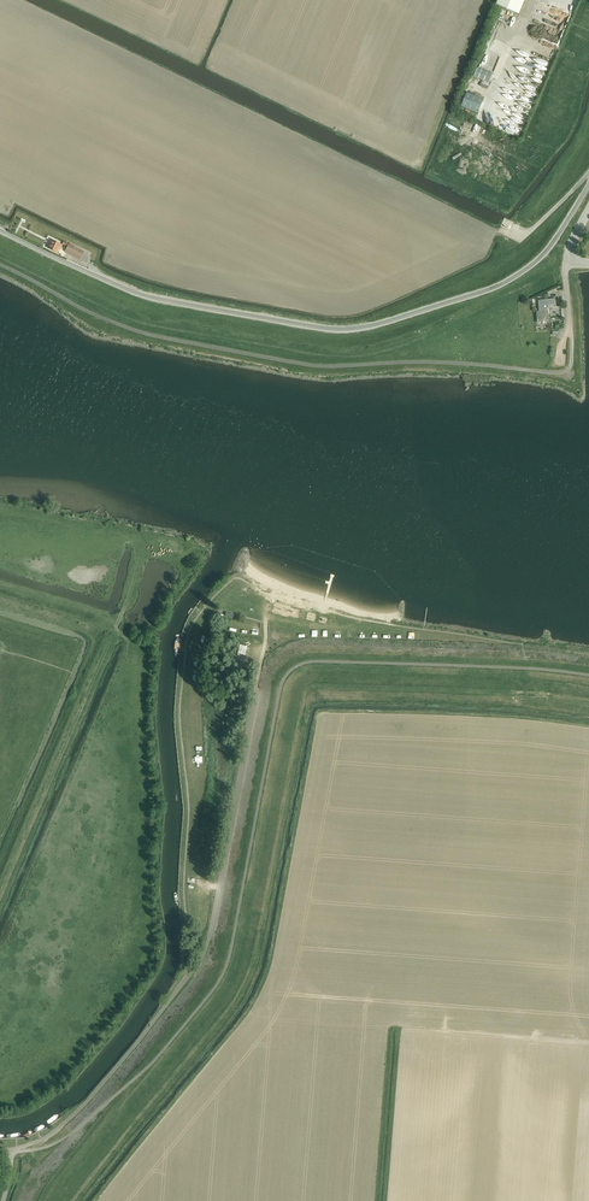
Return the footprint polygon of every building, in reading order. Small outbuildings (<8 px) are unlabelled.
[(496,5),(519,15),(526,0),(498,0),(496,5)] [(497,14),(503,16),(506,11),(499,8),(497,14)] [(495,75),(479,68),(475,77),(492,84),(495,75)] [(482,100),(466,94),(460,106),(477,113),(482,100)] [(62,246),(53,241),(49,249),(56,253),(58,250),(60,251),(62,246)] [(84,252),(72,246),(73,245),(70,243),(70,245),(66,243),(66,244),(63,243),(62,245),(68,247),(65,252),(80,260),(84,252)] [(547,307),(549,307),(549,305),(556,305),(555,300),(539,301),(540,312),(537,312),(538,323),(543,322),(543,323),(544,323),(544,322),(549,322),(548,315),(549,315),(549,309),(548,309),(547,307)] [(247,646),(240,644),(237,654),(245,656),(247,646)]
